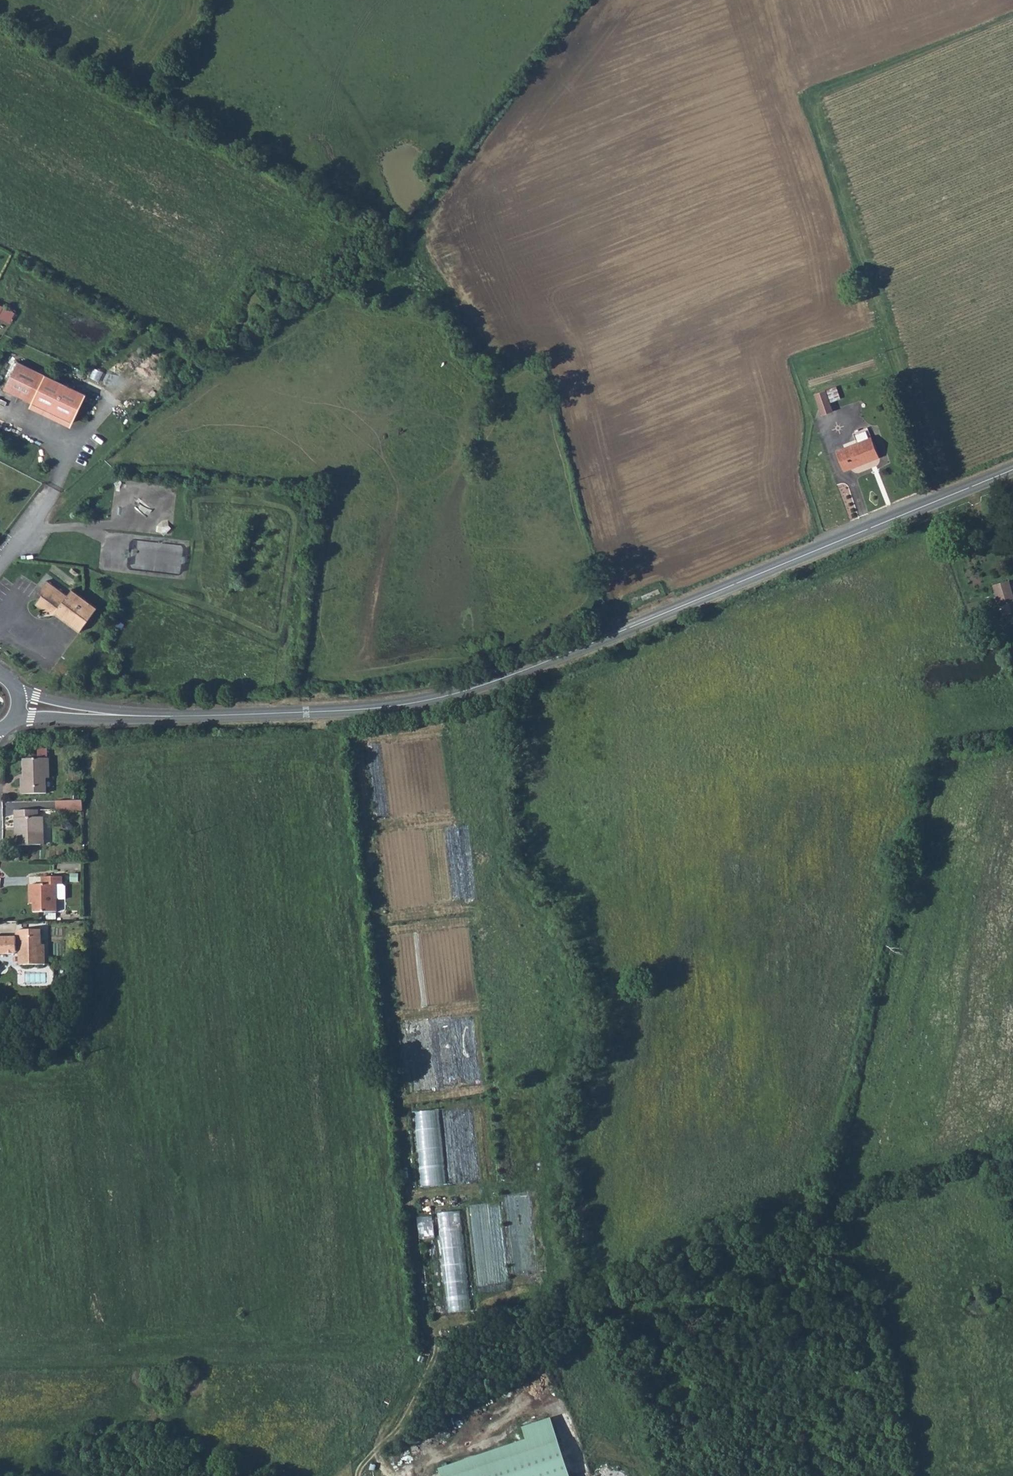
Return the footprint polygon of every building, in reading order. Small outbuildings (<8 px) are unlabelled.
[(776,306),(780,317),(791,314),(787,302),(776,306)] [(46,376),(18,362),(5,389),(33,403),(46,376)] [(87,395),(46,376),(33,403),(74,422),(87,395)] [(836,387),(826,390),(829,401),(840,398),(836,387)] [(829,401),(826,390),(815,394),(822,415),(833,411),(829,401)] [(836,451),(844,471),(879,457),(871,437),(836,451)] [(73,589),(68,596),(47,580),(41,588),(43,595),(36,604),(44,610),(45,615),(55,613),(80,632),(98,608),(73,589)] [(999,584),(1007,616),(1012,615),(1012,580),(999,584)] [(22,778),(22,794),(46,793),(46,778),(49,778),(49,758),(23,759),(24,778),(22,778)] [(56,801),(56,811),(82,810),(82,800),(56,801)] [(15,819),(18,819),(19,830),(15,830),(16,846),(41,845),(41,833),(44,833),(43,817),(38,817),(38,810),(15,810),(15,819)] [(30,885),(30,903),(34,903),(34,912),(57,912),(57,899),(65,899),(65,886),(63,885),(62,885),(62,877),(42,877),(42,885),(30,885)] [(14,954),(17,951),(20,951),(20,965),(45,964),(45,945),(41,945),(41,929),(17,930),(17,937),(0,937),(0,954),(14,954)] [(438,1469),(441,1475),(570,1475),(551,1418),(522,1428),(526,1440),(438,1469)]
